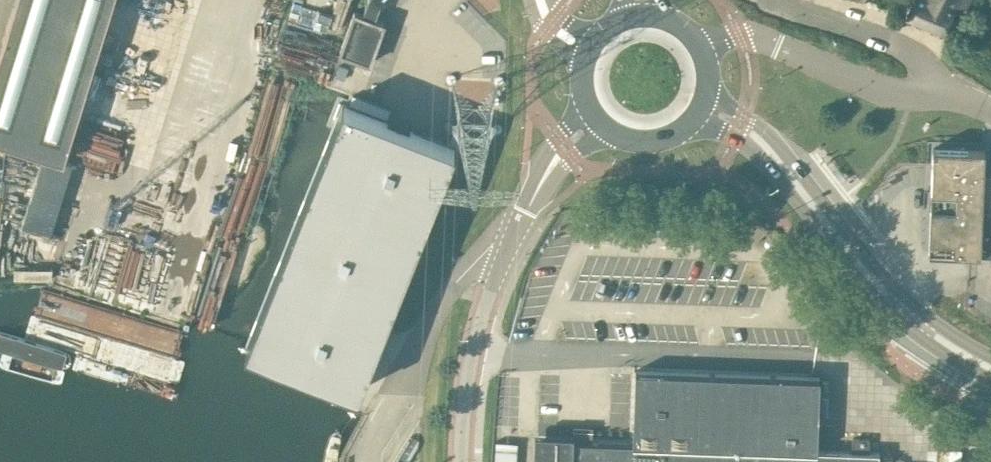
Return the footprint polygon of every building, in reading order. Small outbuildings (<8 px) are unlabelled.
[(65,159),(114,0),(17,0),(0,56),(0,138),(65,159)] [(371,62),(385,23),(376,19),(382,2),(385,0),(368,0),(363,14),(355,12),(341,51),(371,62)] [(944,34),(954,10),(962,13),(968,0),(913,0),(906,18),(944,34)] [(340,64),(336,75),(345,79),(349,67),(340,64)] [(343,102),(246,345),(360,390),(456,148),(343,102)] [(983,174),(984,149),(934,147),(930,250),(980,251),(990,251),(990,175),(983,174)] [(880,451),(818,449),(820,376),(636,370),(633,443),(541,440),(540,461),(880,461),(880,451)] [(852,449),(868,450),(869,437),(852,437),(852,449)] [(950,450),(949,459),(961,460),(962,450),(950,450)]
